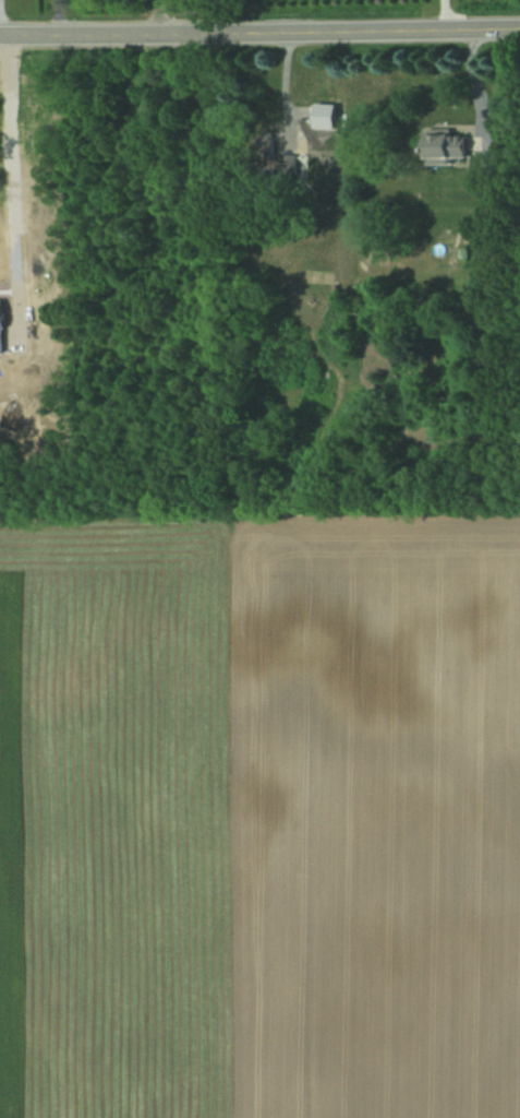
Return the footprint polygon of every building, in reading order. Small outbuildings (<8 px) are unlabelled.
[(426,127),(426,163),(451,163),(451,156),(465,156),(465,133),(451,133),(451,127),(426,127)] [(253,132),(253,158),(271,158),(271,132),(253,132)]
